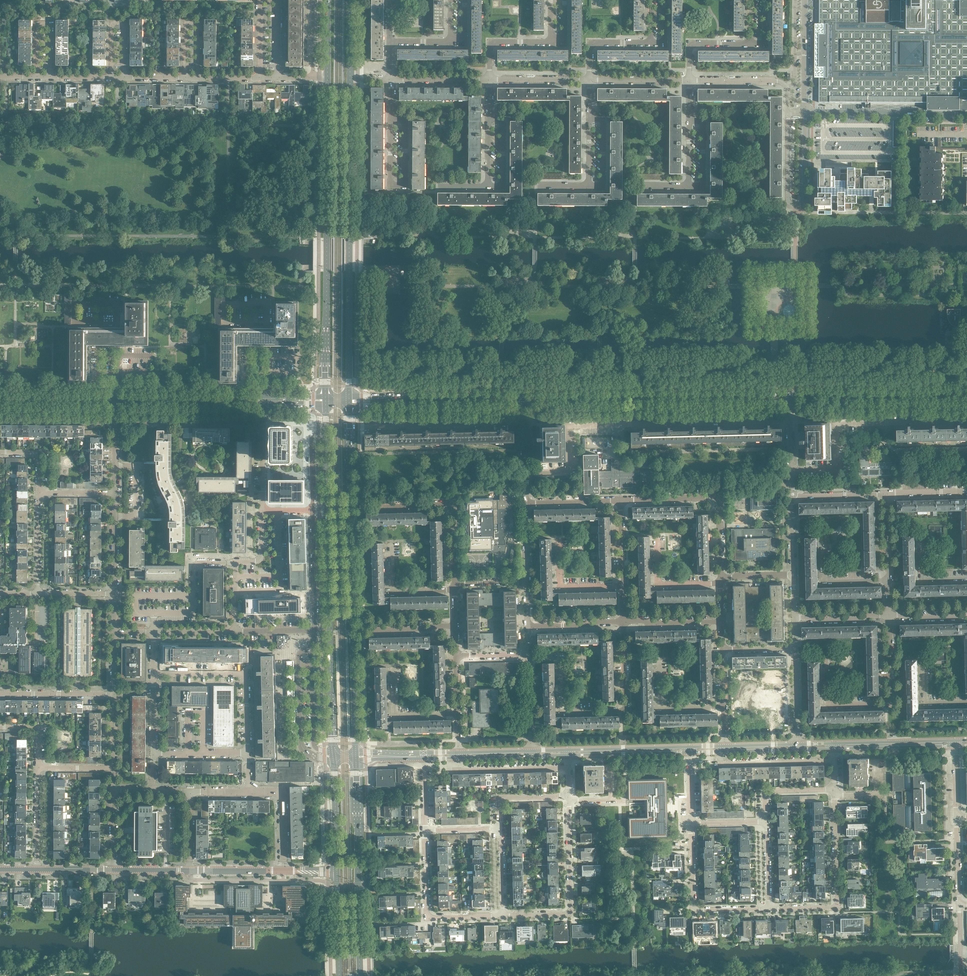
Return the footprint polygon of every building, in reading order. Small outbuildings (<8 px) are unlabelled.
[(302,0),(286,0),(286,67),(301,67),(302,0)] [(384,3),(384,0),(372,0),(372,12),(384,12),(384,3)] [(444,0),(434,0),(434,30),(444,30),(444,0)] [(482,9),(482,0),(472,0),(471,53),(481,53),(482,9)] [(534,30),(544,30),(544,0),(534,0),(534,30)] [(582,10),(582,0),(572,0),(571,54),(581,54),(582,10)] [(644,0),(634,0),(634,31),(644,31),(644,0)] [(682,19),(682,0),(672,0),(672,54),(682,54),(682,19)] [(744,0),(734,0),(734,31),(744,31),(744,0)] [(782,11),(782,0),(772,0),(772,55),(782,55),(782,11)] [(820,5),(819,5),(820,5),(820,10),(819,10),(820,10),(820,15),(819,15),(819,16),(820,16),(820,21),(819,21),(820,21),(820,26),(819,26),(819,27),(820,27),(825,27),(825,28),(824,28),(824,29),(823,29),(823,30),(823,31),(823,32),(824,32),(824,33),(825,33),(825,34),(819,34),(819,43),(819,57),(819,67),(825,67),(825,68),(824,68),(824,69),(823,69),(823,70),(823,71),(823,72),(823,73),(824,73),(825,73),(825,74),(820,74),(819,74),(819,75),(819,80),(819,85),(819,86),(819,91),(819,96),(819,102),(819,101),(819,102),(820,102),(821,102),(825,102),(830,102),(831,102),(836,102),(841,102),(846,102),(847,102),(852,102),(857,102),(925,103),(927,103),(928,103),(928,104),(928,110),(927,110),(949,110),(960,110),(966,110),(966,0),(820,0),(820,5)] [(384,28),(384,19),(384,12),(372,12),(372,28),(384,28)] [(384,44),(384,35),(384,28),(372,28),(372,44),(384,44)] [(383,60),(383,50),(384,44),(372,44),(371,60),(383,60)] [(468,60),(468,50),(397,50),(397,60),(468,60)] [(568,61),(568,51),(498,51),(497,61),(568,61)] [(668,61),(668,51),(598,51),(597,61),(668,61)] [(768,62),(768,52),(698,51),(698,61),(733,62),(768,62)] [(29,97),(29,84),(24,84),(24,85),(21,85),(21,86),(17,86),(17,102),(23,102),(23,97),(29,97)] [(42,109),(42,99),(42,97),(38,97),(38,96),(35,96),(35,84),(29,84),(29,97),(29,109),(42,109)] [(54,98),(54,95),(54,86),(51,86),(51,85),(45,85),(45,84),(42,84),(42,97),(42,99),(46,99),(46,98),(50,98),(51,98),(54,98)] [(79,101),(79,89),(79,84),(76,84),(76,85),(71,85),(67,85),(67,96),(71,96),(71,101),(79,101)] [(83,106),(83,111),(88,111),(88,112),(91,112),(91,101),(91,84),(86,84),(86,89),(79,89),(79,101),(79,102),(86,102),(86,106),(83,106)] [(104,101),(104,85),(99,85),(94,85),(94,84),(91,84),(91,101),(95,101),(95,102),(96,102),(96,101),(104,101)] [(133,96),(133,91),(138,91),(138,84),(130,84),(130,89),(126,89),(126,96),(126,103),(130,103),(130,105),(138,105),(138,96),(133,96)] [(146,105),(149,105),(150,96),(146,96),(146,84),(138,84),(138,91),(138,96),(138,105),(146,105)] [(161,84),(161,86),(161,105),(172,106),(172,95),(169,95),(169,85),(161,84)] [(67,107),(67,96),(67,85),(61,85),(61,92),(61,94),(56,94),(56,95),(54,95),(54,98),(54,107),(67,107)] [(192,96),(192,85),(184,85),(184,86),(184,106),(195,106),(195,96),(192,96)] [(207,87),(207,108),(215,108),(215,103),(219,103),(219,99),(219,90),(215,90),(215,85),(207,85),(207,87)] [(267,98),(267,92),(267,85),(259,85),(259,86),(253,86),(253,92),(244,92),(244,85),(239,85),(239,113),(244,113),(244,98),(253,99),(253,93),(263,93),(263,101),(253,101),(253,108),(261,108),(261,113),(267,113),(267,98)] [(281,113),(281,99),(281,93),(281,85),(277,85),(277,92),(267,92),(267,98),(275,98),(275,113),(281,113)] [(295,113),(295,102),(295,93),(295,85),(289,85),(289,93),(281,93),(281,99),(289,99),(289,113),(295,113)] [(309,104),(309,85),(303,85),(303,93),(295,93),(295,102),(303,102),(303,104),(309,104)] [(153,105),(153,107),(161,107),(161,105),(161,86),(153,86),(153,96),(150,96),(149,105),(153,105)] [(176,106),(176,107),(184,107),(184,106),(184,86),(176,86),(176,95),(172,95),(172,106),(176,106)] [(207,87),(199,87),(199,96),(195,96),(195,106),(199,106),(199,108),(207,108),(207,87)] [(384,113),(384,88),(371,88),(371,113),(384,113)] [(433,101),(433,88),(399,88),(399,101),(433,101)] [(481,122),(481,96),(463,96),(463,88),(433,88),(433,101),(469,101),(469,122),(481,122)] [(566,96),(566,89),(497,89),(497,101),(569,101),(569,174),(581,174),(581,115),(581,96),(566,96)] [(669,174),(681,174),(681,97),(666,97),(666,89),(597,89),(597,101),(669,101),(669,174)] [(781,198),(782,145),(782,97),(767,97),(767,90),(697,89),(697,101),(770,102),(769,198),(781,198)] [(384,139),(384,113),(371,113),(371,139),(384,139)] [(425,139),(425,122),(413,122),(413,139),(425,139)] [(522,199),(522,122),(510,122),(510,194),(438,193),(438,205),(507,206),(507,201),(507,199),(522,199)] [(481,147),(481,122),(469,122),(468,147),(481,147)] [(622,200),(622,122),(610,122),(610,130),(610,194),(538,194),(538,206),(594,206),(607,206),(607,201),(607,199),(622,200)] [(722,198),(722,123),(710,123),(710,194),(637,194),(637,206),(707,206),(707,200),(707,198),(722,198)] [(943,150),(966,150),(966,148),(942,148),(941,146),(941,138),(938,138),(938,147),(934,147),(934,144),(931,144),(931,147),(920,147),(920,158),(922,158),(922,160),(922,163),(920,163),(920,168),(922,168),(922,170),(920,170),(920,174),(922,174),(922,177),(920,177),(920,181),(922,181),(922,189),(920,189),(920,193),(922,194),(922,196),(920,196),(920,200),(930,200),(930,203),(933,203),(933,200),(943,200),(943,196),(942,196),(942,194),(943,194),(943,189),(942,189),(942,181),(943,181),(943,177),(942,177),(942,174),(943,174),(943,170),(942,170),(942,168),(943,168),(943,163),(942,163),(942,158),(943,158),(943,153),(943,150)] [(383,164),(384,139),(371,139),(371,164),(383,164)] [(425,165),(425,145),(425,139),(413,139),(412,165),(425,165)] [(481,173),(481,147),(468,147),(468,173),(481,173)] [(892,205),(892,177),(892,162),(852,162),(852,167),(834,167),(834,169),(826,169),(819,169),(819,198),(816,198),(816,206),(819,206),(819,207),(819,210),(825,210),(825,215),(832,215),(832,210),(838,210),(838,211),(846,211),(846,210),(859,210),(859,205),(870,205),(885,205),(885,207),(892,207),(892,205)] [(383,190),(383,164),(371,164),(371,189),(375,189),(375,190),(379,191),(379,189),(383,190)] [(425,190),(425,170),(425,165),(412,165),(412,190),(417,190),(417,191),(420,191),(420,190),(425,190)] [(148,346),(148,301),(125,301),(125,328),(69,327),(69,379),(68,383),(87,383),(87,345),(148,346)] [(298,346),(298,301),(275,301),(274,328),(219,328),(219,377),(218,383),(237,383),(237,377),(238,377),(238,365),(237,365),(237,346),(298,346)] [(962,320),(961,318),(960,309),(947,310),(948,318),(948,319),(949,320),(949,321),(950,322),(951,323),(951,324),(952,324),(953,325),(954,326),(955,326),(955,327),(956,327),(957,327),(958,327),(959,328),(961,328),(960,321),(962,320)] [(831,460),(830,423),(806,424),(806,440),(802,441),(802,444),(806,444),(807,460),(831,460)] [(566,462),(565,425),(540,426),(540,438),(536,438),(536,441),(539,441),(539,445),(542,445),(542,446),(540,446),(541,463),(566,462)] [(780,445),(780,429),(769,429),(768,428),(768,425),(766,425),(766,428),(765,428),(766,429),(755,429),(755,445),(780,445)] [(961,429),(961,428),(961,425),(959,425),(959,428),(958,428),(958,429),(947,429),(948,445),(966,445),(966,429),(961,429)] [(730,446),(730,430),(719,430),(719,429),(718,429),(718,426),(716,427),(716,429),(716,430),(705,431),(705,447),(730,446)] [(755,445),(755,429),(744,430),(744,428),(743,428),(743,426),(741,426),(741,428),(741,430),(730,430),(730,446),(755,445)] [(923,446),(923,430),(912,430),(912,429),(911,429),(911,426),(909,426),(909,429),(909,430),(898,430),(898,446),(923,446)] [(948,445),(947,429),(936,429),(936,428),(936,426),(934,426),(934,428),(933,428),(933,429),(923,430),(923,446),(948,445)] [(705,447),(705,431),(694,431),(694,430),(693,427),(692,427),(692,430),(691,430),(691,431),(680,431),(681,447),(705,447)] [(189,433),(189,428),(183,428),(183,438),(193,438),(193,433),(189,433)] [(230,442),(230,428),(193,428),(193,429),(193,433),(193,438),(193,442),(230,442)] [(514,447),(514,432),(514,431),(503,431),(503,430),(502,430),(502,428),(500,428),(500,430),(500,431),(489,431),(489,447),(514,447)] [(656,448),(655,432),(645,432),(644,431),(644,428),(642,428),(642,431),(641,431),(642,432),(631,432),(631,448),(656,448)] [(681,447),(680,431),(669,431),(669,430),(669,428),(667,428),(667,430),(666,430),(666,431),(655,432),(656,448),(681,447)] [(464,448),(464,432),(453,432),(453,431),(452,431),(452,429),(450,429),(451,431),(450,431),(450,432),(439,433),(439,449),(464,448)] [(489,447),(489,431),(478,432),(478,430),(477,431),(477,429),(475,429),(475,431),(475,432),(464,432),(464,448),(489,447)] [(182,498),(179,491),(176,485),(173,479),(172,474),(171,468),(172,434),(165,434),(165,430),(158,430),(158,436),(156,436),(156,439),(158,439),(157,445),(156,445),(156,451),(157,451),(157,455),(155,455),(155,458),(156,458),(156,461),(157,460),(157,461),(157,464),(156,464),(156,468),(156,472),(158,472),(158,476),(159,480),(158,481),(159,484),(160,488),(162,487),(163,491),(168,500),(164,501),(166,504),(167,509),(167,514),(171,514),(171,518),(171,521),(170,521),(170,524),(169,524),(169,527),(171,527),(171,531),(170,530),(170,537),(171,537),(171,543),(170,543),(170,546),(171,546),(171,552),(178,552),(178,548),(185,548),(185,514),(188,514),(187,506),(185,506),(182,498)] [(290,430),(272,430),(271,464),(290,464),(290,430)] [(439,449),(439,433),(428,433),(428,432),(428,430),(426,430),(426,432),(425,432),(425,433),(414,433),(415,449),(439,449)] [(390,450),(389,434),(379,434),(379,433),(378,433),(378,431),(376,431),(376,433),(376,434),(364,434),(365,450),(390,450)] [(415,449),(414,433),(403,433),(403,432),(403,431),(401,431),(401,432),(400,432),(400,434),(389,434),(390,450),(415,449)] [(247,493),(247,487),(249,487),(249,483),(251,483),(252,460),(252,439),(245,439),(245,442),(238,442),(237,477),(197,477),(197,484),(200,484),(200,491),(235,491),(235,484),(238,484),(238,483),(244,483),(244,487),(237,487),(237,493),(247,493)] [(640,470),(640,465),(632,465),(632,471),(620,471),(619,466),(611,466),(611,471),(599,471),(599,468),(601,468),(601,467),(601,458),(598,458),(598,454),(583,455),(583,477),(584,492),(584,495),(587,494),(599,494),(599,488),(599,482),(612,481),(612,487),(612,488),(612,487),(620,487),(620,481),(632,481),(632,486),(640,486),(640,481),(652,481),(652,470),(640,470)] [(892,475),(891,462),(885,462),(884,462),(870,463),(870,456),(860,456),(860,463),(859,463),(859,476),(892,475)] [(304,481),(268,481),(269,505),(278,505),(304,505),(304,481)] [(776,509),(776,492),(750,493),(750,510),(776,509)] [(956,510),(956,499),(937,500),(937,511),(956,510)] [(956,499),(956,510),(962,510),(966,510),(966,499),(956,499)] [(918,511),(917,500),(898,501),(898,512),(918,511)] [(937,511),(937,500),(917,500),(918,511),(937,511)] [(875,513),(875,501),(858,502),(858,513),(864,513),(875,513)] [(247,502),(233,502),(233,530),(233,553),(247,553),(247,502)] [(839,513),(839,502),(819,503),(820,514),(839,513)] [(858,513),(858,502),(839,502),(839,513),(858,513)] [(820,514),(819,503),(800,503),(800,514),(820,514)] [(666,518),(666,506),(649,507),(649,518),(666,518)] [(683,518),(683,506),(666,506),(666,518),(683,518)] [(693,517),(693,506),(683,506),(683,518),(693,517)] [(649,518),(649,507),(632,507),(632,519),(649,518)] [(509,531),(509,530),(509,523),(510,523),(510,524),(510,516),(511,516),(512,516),(512,508),(498,509),(498,519),(494,519),(494,516),(481,516),(481,519),(477,520),(477,517),(478,517),(478,509),(468,510),(467,517),(468,517),(467,524),(468,524),(467,532),(467,531),(468,531),(467,541),(470,541),(470,550),(491,549),(491,552),(505,552),(506,544),(505,544),(505,531),(509,531)] [(585,520),(585,508),(568,509),(568,520),(585,520)] [(595,520),(595,510),(595,508),(585,508),(585,520),(595,520)] [(551,521),(551,509),(534,510),(534,521),(551,521)] [(568,520),(568,509),(551,509),(551,521),(568,520)] [(427,524),(427,518),(427,512),(417,513),(417,524),(427,524)] [(383,525),(383,513),(366,514),(366,525),(383,525)] [(400,524),(400,513),(383,513),(383,525),(400,524)] [(417,524),(417,513),(400,513),(400,524),(417,524)] [(875,532),(875,513),(864,513),(864,532),(875,532)] [(708,521),(707,514),(696,515),(696,523),(708,523),(709,523),(709,521),(708,521)] [(610,523),(610,518),(610,517),(598,517),(598,526),(610,525),(611,525),(611,523),(610,523)] [(307,589),(305,519),(289,519),(290,533),(289,533),(289,534),(289,537),(287,536),(287,541),(290,541),(291,589),(307,589)] [(442,527),(442,523),(442,521),(430,521),(430,530),(442,529),(443,529),(443,527),(442,527)] [(708,540),(708,530),(708,523),(696,523),(697,540),(708,540)] [(610,542),(610,533),(610,525),(598,526),(599,543),(610,542)] [(178,581),(178,580),(182,580),(182,573),(185,573),(185,566),(144,566),(145,528),(138,528),(138,530),(131,530),(131,534),(129,535),(129,541),(131,541),(131,548),(129,548),(129,555),(131,555),(130,563),(129,562),(129,566),(130,566),(135,566),(135,571),(130,571),(130,580),(145,580),(145,579),(146,579),(146,580),(147,580),(147,581),(150,581),(150,580),(157,580),(157,581),(164,581),(164,580),(171,580),(171,581),(178,581)] [(216,549),(216,535),(216,528),(195,528),(195,549),(203,549),(203,548),(207,548),(209,548),(209,549),(208,549),(216,549)] [(735,555),(735,560),(776,559),(775,550),(777,550),(777,540),(775,540),(775,528),(743,529),(734,529),(734,544),(744,544),(744,550),(740,550),(741,553),(737,555),(735,555)] [(442,546),(442,537),(442,529),(430,530),(431,547),(442,546)] [(876,551),(875,532),(864,532),(865,552),(876,551)] [(649,543),(649,541),(649,536),(638,537),(638,545),(649,545),(650,545),(650,543),(649,543)] [(915,556),(915,536),(904,536),(904,556),(915,556)] [(817,558),(817,544),(817,538),(806,538),(806,558),(817,558)] [(551,545),(551,543),(551,539),(540,539),(540,548),(551,547),(552,547),(552,545),(551,545)] [(708,557),(708,547),(708,540),(697,540),(697,557),(708,557)] [(611,559),(610,550),(610,542),(599,543),(599,560),(611,559)] [(383,549),(383,547),(383,543),(372,543),(372,552),(383,551),(384,551),(384,549),(383,549)] [(650,562),(649,552),(649,545),(638,545),(638,562),(650,562)] [(443,563),(442,554),(442,546),(431,547),(431,564),(443,563)] [(552,564),(551,555),(551,547),(540,548),(540,565),(552,564)] [(384,568),(383,559),(383,551),(372,552),(372,569),(384,568)] [(876,571),(876,555),(876,551),(865,552),(865,571),(876,571)] [(915,575),(915,556),(904,556),(904,575),(915,575)] [(709,574),(709,564),(708,557),(697,557),(697,574),(709,574)] [(818,577),(817,558),(806,558),(807,578),(818,577)] [(611,577),(611,567),(611,559),(599,560),(599,577),(611,577)] [(650,579),(650,569),(650,562),(638,562),(639,579),(650,579)] [(443,581),(443,571),(443,563),(431,564),(432,581),(443,581)] [(552,581),(552,572),(552,564),(540,565),(541,582),(552,581)] [(224,608),(224,572),(224,568),(204,568),(204,615),(210,615),(210,619),(212,619),(227,619),(227,608),(224,608)] [(384,585),(384,576),(384,568),(372,569),(373,586),(384,585)] [(921,596),(921,585),(916,585),(915,575),(904,575),(905,597),(921,596)] [(823,599),(823,588),(818,588),(818,577),(807,578),(807,599),(823,599)] [(651,596),(650,594),(650,591),(650,586),(650,579),(639,579),(639,597),(651,596)] [(553,599),(552,597),(552,593),(552,589),(552,581),(541,582),(541,599),(553,599)] [(767,638),(767,642),(783,642),(783,633),(785,633),(785,626),(782,626),(782,621),(782,598),(784,598),(784,591),(782,591),(781,582),(765,583),(765,586),(749,587),(749,583),(732,583),(733,592),(730,592),(731,599),(733,599),(733,622),(734,627),(731,627),(731,634),(734,634),(734,643),(750,642),(750,639),(767,638)] [(960,595),(960,584),(940,585),(941,596),(960,595)] [(384,597),(384,593),(384,585),(373,586),(373,603),(385,603),(385,601),(390,601),(390,598),(391,598),(391,597),(384,597)] [(941,596),(940,585),(921,585),(921,596),(941,596)] [(882,597),(882,586),(862,587),(862,598),(882,597)] [(843,598),(843,587),(823,588),(823,599),(843,598)] [(862,598),(862,587),(843,587),(843,598),(862,598)] [(519,639),(519,632),(516,632),(516,604),(518,604),(518,597),(516,597),(515,589),(499,589),(499,593),(483,593),(483,589),(467,590),(467,599),(465,599),(465,606),(467,606),(467,622),(468,634),(465,634),(466,641),(468,641),(468,649),(484,649),(484,645),(501,645),(501,649),(517,648),(517,639),(519,639)] [(714,601),(714,591),(710,591),(656,592),(656,591),(650,591),(650,594),(656,594),(656,603),(714,601)] [(616,604),(616,594),(612,594),(612,593),(558,594),(558,593),(552,593),(552,597),(558,597),(558,605),(616,604)] [(301,612),(301,597),(246,599),(246,614),(301,612)] [(448,608),(448,598),(444,598),(444,597),(391,598),(390,598),(390,601),(391,609),(448,608)] [(80,675),(80,669),(80,663),(80,657),(80,650),(80,644),(80,638),(80,631),(80,625),(80,619),(80,612),(92,612),(92,609),(80,609),(80,607),(78,607),(76,607),(76,609),(64,609),(64,612),(76,612),(76,619),(76,625),(76,631),(76,638),(76,644),(76,650),(76,657),(76,663),(76,669),(76,675),(80,675)] [(27,637),(26,637),(26,633),(27,633),(27,627),(26,627),(26,624),(27,624),(27,618),(26,618),(26,614),(27,614),(27,608),(10,608),(10,614),(10,618),(10,624),(10,627),(10,633),(7,633),(7,636),(7,635),(1,635),(1,636),(0,636),(0,652),(1,652),(1,653),(7,653),(7,652),(11,652),(11,653),(16,653),(16,652),(18,652),(20,652),(20,673),(45,673),(45,652),(35,652),(35,646),(26,646),(26,643),(27,643),(27,637)] [(959,634),(959,623),(940,624),(940,635),(959,634)] [(921,635),(920,624),(901,625),(901,636),(921,635)] [(940,635),(940,624),(920,624),(921,635),(940,635)] [(878,637),(878,625),(861,626),(861,637),(867,637),(878,637)] [(842,637),(842,626),(822,627),(823,638),(842,637)] [(861,637),(861,626),(842,626),(842,637),(861,637)] [(823,638),(822,627),(803,627),(803,638),(823,638)] [(669,642),(669,630),(652,631),(652,642),(669,642)] [(686,642),(686,630),(669,630),(669,642),(686,642)] [(711,645),(710,638),(696,639),(696,630),(686,630),(686,642),(696,641),(699,641),(699,647),(711,647),(712,647),(712,645),(711,645)] [(652,642),(652,631),(635,631),(635,643),(652,642)] [(588,644),(588,632),(571,633),(571,644),(588,644)] [(598,644),(598,632),(588,632),(588,644),(598,644)] [(554,645),(554,633),(537,634),(537,645),(554,645)] [(571,644),(571,633),(554,633),(554,645),(571,644)] [(288,643),(288,640),(291,640),(291,637),(289,637),(289,635),(277,635),(277,648),(279,648),(279,649),(282,649),(282,646),(285,646),(285,643),(288,643)] [(420,648),(420,636),(403,637),(403,648),(420,648)] [(430,648),(430,642),(430,636),(420,636),(420,648),(430,648)] [(386,649),(386,637),(369,638),(369,649),(386,649)] [(403,648),(403,637),(386,637),(386,649),(403,648)] [(878,656),(878,637),(867,637),(867,656),(878,656)] [(613,647),(612,641),(601,641),(601,650),(613,649),(614,649),(614,647),(613,647)] [(146,681),(146,654),(146,643),(136,643),(133,643),(132,643),(122,643),(122,681),(146,681)] [(445,651),(445,646),(445,645),(433,645),(433,649),(433,653),(433,654),(445,653),(446,653),(446,651),(445,651)] [(249,661),(249,650),(247,650),(247,648),(241,648),(241,647),(181,647),(180,647),(179,647),(178,647),(177,647),(173,647),(164,647),(164,648),(164,649),(165,650),(165,651),(165,653),(165,655),(165,657),(165,658),(165,660),(164,662),(164,663),(164,664),(173,664),(173,661),(249,661)] [(711,664),(711,654),(711,647),(699,647),(700,664),(711,664)] [(613,666),(613,657),(613,649),(601,650),(602,667),(613,666)] [(445,670),(445,661),(445,653),(433,654),(434,671),(445,670)] [(732,657),(731,657),(731,658),(731,660),(731,669),(787,667),(786,655),(770,656),(767,656),(751,656),(748,656),(735,656),(732,657)] [(274,689),(273,656),(251,656),(251,665),(253,665),(254,690),(274,689)] [(879,675),(878,656),(867,656),(868,676),(879,675)] [(918,680),(918,668),(918,659),(907,660),(907,680),(918,680)] [(652,667),(652,664),(652,660),(641,661),(641,669),(652,669),(653,669),(653,667),(652,667)] [(494,674),(494,662),(469,663),(469,670),(469,675),(494,674)] [(519,674),(519,662),(494,662),(494,674),(519,674)] [(820,682),(820,662),(809,662),(809,682),(820,682)] [(554,669),(554,667),(554,663),(543,663),(543,672),(554,671),(555,671),(555,669),(554,669)] [(712,681),(711,671),(711,664),(700,664),(700,681),(712,681)] [(614,683),(613,674),(613,666),(602,667),(602,684),(614,683)] [(386,673),(386,668),(386,667),(375,667),(375,676),(386,675),(387,675),(387,673),(386,673)] [(653,686),(652,676),(652,669),(641,669),(641,686),(653,686)] [(446,687),(445,678),(445,670),(434,671),(434,688),(446,687)] [(555,688),(554,678),(554,671),(543,672),(543,689),(555,688)] [(387,692),(387,683),(386,675),(375,676),(375,693),(387,692)] [(879,695),(879,679),(879,675),(868,676),(868,695),(879,695)] [(788,676),(775,676),(776,689),(765,689),(765,699),(776,699),(776,722),(788,721),(788,676)] [(918,699),(918,680),(907,680),(907,699),(918,699)] [(712,698),(712,688),(712,681),(700,681),(700,698),(712,698)] [(821,701),(820,682),(809,682),(810,702),(821,701)] [(614,700),(614,691),(614,683),(602,684),(602,701),(614,700)] [(208,706),(208,685),(185,685),(185,688),(181,688),(181,685),(172,685),(172,689),(172,706),(178,706),(208,706)] [(234,746),(234,686),(214,686),(214,746),(234,746)] [(653,703),(653,693),(653,686),(641,686),(642,703),(653,703)] [(446,705),(446,695),(446,687),(434,688),(435,705),(446,705)] [(555,705),(555,695),(555,688),(543,689),(544,706),(555,705)] [(275,723),(274,689),(254,690),(255,724),(275,723)] [(498,711),(498,690),(481,690),(481,701),(472,701),(472,708),(471,708),(471,709),(473,709),(473,727),(489,727),(489,712),(498,711)] [(387,709),(387,700),(387,692),(375,693),(376,710),(387,709)] [(145,771),(146,717),(146,696),(133,696),(132,771),(145,771)] [(924,720),(924,709),(919,709),(918,699),(907,699),(908,721),(924,720)] [(826,723),(826,712),(821,712),(821,701),(810,702),(810,723),(826,723)] [(653,715),(653,710),(653,703),(642,703),(642,720),(653,720),(653,718),(653,715)] [(555,717),(555,712),(555,705),(544,706),(544,723),(556,722),(555,721),(555,717)] [(178,706),(172,706),(168,706),(168,717),(178,717),(178,706)] [(963,719),(963,708),(943,709),(944,720),(963,719)] [(451,732),(451,722),(447,722),(447,721),(394,722),(394,721),(387,721),(387,709),(376,710),(376,727),(388,727),(388,725),(393,725),(394,733),(451,732)] [(944,720),(943,709),(924,709),(924,720),(944,720)] [(885,721),(885,710),(865,711),(865,722),(885,721)] [(846,722),(846,711),(826,712),(826,723),(846,722)] [(865,722),(865,711),(846,711),(846,722),(865,722)] [(717,725),(717,715),(713,715),(713,714),(659,716),(659,715),(653,715),(653,718),(659,718),(659,727),(717,725)] [(619,728),(619,718),(615,718),(615,717),(561,718),(561,717),(555,717),(555,721),(561,721),(561,729),(619,728)] [(178,746),(178,722),(178,720),(168,720),(168,746),(178,746)] [(275,757),(275,723),(255,724),(255,758),(275,757)] [(869,785),(868,760),(868,758),(861,758),(861,759),(857,759),(857,758),(850,759),(851,785),(869,785)] [(176,773),(176,761),(167,761),(167,773),(176,773)] [(185,773),(185,761),(176,761),(176,773),(185,773)] [(194,773),(194,761),(185,761),(185,773),(194,773)] [(203,773),(203,761),(194,761),(194,773),(203,773)] [(211,773),(212,761),(203,761),(203,773),(211,773)] [(220,773),(220,761),(212,761),(211,773),(220,773)] [(229,773),(229,761),(220,761),(220,773),(229,773)] [(242,772),(242,762),(238,762),(238,761),(229,761),(229,773),(238,773),(238,772),(242,772)] [(269,781),(269,761),(266,761),(266,764),(263,764),(263,761),(256,761),(256,781),(269,781)] [(314,782),(314,762),(290,762),(278,761),(276,761),(269,761),(269,781),(314,782)] [(603,791),(603,773),(602,765),(595,765),(593,766),(591,766),(591,765),(586,765),(584,765),(585,792),(603,791)] [(414,782),(414,767),(398,768),(398,769),(398,781),(398,782),(414,782)] [(398,781),(398,769),(380,769),(380,771),(378,774),(376,774),(376,782),(375,782),(376,787),(381,787),(381,786),(395,786),(395,782),(398,781)] [(932,830),(931,795),(931,773),(914,773),(914,789),(905,789),(904,774),(893,774),(893,791),(903,791),(903,804),(894,804),(894,831),(905,831),(905,805),(915,805),(915,831),(932,830)] [(663,780),(628,780),(629,797),(629,799),(647,799),(647,818),(629,818),(630,837),(656,836),(667,836),(666,817),(664,817),(664,798),(663,780)] [(157,850),(158,812),(158,811),(153,811),(153,806),(139,805),(139,811),(135,811),(135,850),(139,850),(139,855),(153,855),(153,850),(157,850)] [(384,815),(384,807),(384,806),(381,806),(381,807),(377,807),(377,811),(376,811),(376,814),(377,814),(377,816),(384,815)] [(867,814),(867,806),(850,806),(850,809),(846,809),(846,813),(847,818),(857,818),(857,814),(867,814)] [(591,820),(591,816),(594,816),(594,812),(582,813),(582,816),(580,816),(580,824),(591,824),(591,823),(592,823),(592,820),(591,820)] [(857,835),(857,829),(858,828),(858,824),(849,824),(849,828),(846,828),(847,835),(857,835)] [(592,842),(591,833),(595,833),(595,830),(585,830),(585,833),(580,833),(580,835),(581,835),(581,842),(592,842)] [(385,845),(385,837),(385,836),(382,836),(382,837),(378,837),(378,841),(377,841),(377,844),(378,844),(378,846),(385,845)] [(858,853),(858,845),(861,845),(861,841),(851,841),(851,845),(847,845),(847,853),(850,853),(851,853),(858,853)] [(927,859),(927,849),(927,847),(927,844),(915,844),(915,850),(914,850),(914,856),(915,856),(915,860),(920,860),(920,858),(922,858),(922,859),(927,859)] [(592,859),(592,852),(595,852),(595,848),(586,848),(586,851),(581,851),(581,859),(588,859),(588,860),(590,860),(590,859),(592,859)] [(944,854),(944,851),(943,851),(943,848),(934,848),(934,849),(927,849),(927,859),(927,860),(931,860),(931,859),(933,859),(936,858),(936,860),(943,860),(943,854),(944,854)] [(665,867),(664,855),(661,855),(661,856),(658,856),(658,851),(652,851),(652,862),(652,863),(653,867),(665,867)] [(681,870),(680,860),(681,860),(680,860),(680,854),(675,854),(675,855),(672,856),(672,854),(664,855),(665,867),(672,866),(673,867),(673,866),(678,866),(678,870),(681,870)] [(858,870),(858,862),(860,862),(860,859),(850,859),(850,862),(847,862),(847,870),(858,870)] [(590,877),(590,869),(591,869),(591,865),(582,865),(582,868),(581,868),(581,872),(582,872),(582,876),(585,876),(585,877),(590,877)] [(386,875),(386,867),(386,866),(382,866),(382,867),(375,867),(375,870),(378,870),(378,871),(378,874),(379,874),(379,876),(386,875)] [(928,888),(928,878),(928,873),(915,873),(915,877),(914,877),(914,875),(912,875),(912,877),(912,881),(914,881),(914,884),(917,884),(917,888),(927,888),(928,888)] [(859,888),(859,879),(861,879),(861,880),(862,880),(862,876),(855,876),(855,880),(848,880),(848,886),(854,886),(854,888),(859,888)] [(944,888),(944,880),(944,879),(944,876),(935,876),(935,878),(928,878),(928,888),(938,888),(944,888)] [(667,890),(667,887),(666,887),(666,888),(665,888),(665,884),(667,884),(667,881),(653,881),(653,896),(658,896),(665,895),(665,890),(667,890)] [(591,893),(591,886),(593,886),(593,883),(585,883),(586,883),(586,886),(582,886),(582,894),(591,893)] [(681,896),(681,888),(681,884),(674,884),(674,885),(669,885),(669,888),(668,888),(668,887),(667,887),(667,890),(665,890),(665,895),(667,895),(667,896),(681,896)] [(289,911),(289,914),(283,914),(283,913),(278,913),(278,914),(269,914),(269,913),(264,913),(264,914),(256,914),(254,914),(254,907),(256,907),(256,906),(262,906),(262,885),(241,885),(225,885),(225,906),(231,906),(231,914),(223,914),(223,913),(218,913),(218,914),(209,914),(209,913),(204,913),(204,914),(195,914),(195,913),(190,913),(190,914),(184,914),(184,911),(187,911),(187,910),(188,910),(188,900),(187,900),(187,896),(191,896),(191,885),(176,885),(176,886),(176,906),(176,911),(181,911),(181,914),(176,914),(176,921),(185,921),(185,924),(234,924),(234,947),(253,947),(253,924),(288,925),(288,924),(295,924),(295,918),(292,918),(292,915),(292,911),(305,911),(305,907),(305,886),(290,885),(282,885),(282,893),(283,893),(283,897),(286,897),(286,901),(286,910),(286,911),(289,911)] [(8,886),(7,886),(2,886),(1,886),(1,891),(0,891),(0,901),(1,901),(1,903),(1,905),(8,905),(8,903),(8,901),(8,899),(8,886)] [(30,897),(30,892),(22,892),(23,887),(15,887),(15,890),(13,890),(13,894),(15,894),(18,894),(18,906),(25,906),(25,904),(30,904),(30,902),(32,902),(33,902),(33,901),(34,901),(34,900),(34,899),(34,898),(33,898),(33,897),(32,897),(30,897)] [(115,908),(116,896),(119,896),(119,888),(111,888),(111,892),(104,892),(103,908),(108,908),(108,909),(109,909),(108,911),(116,911),(116,908),(115,908)] [(146,903),(146,889),(137,889),(137,888),(136,888),(136,889),(129,889),(129,890),(125,890),(125,899),(129,899),(129,903),(128,903),(146,903)] [(83,905),(83,889),(67,889),(67,896),(70,896),(70,905),(75,905),(78,905),(83,905)] [(170,901),(170,891),(161,891),(161,892),(155,892),(155,907),(166,907),(166,901),(170,901)] [(59,900),(59,892),(55,892),(55,894),(47,894),(47,892),(43,892),(43,901),(43,905),(55,905),(55,900),(59,900)] [(862,898),(863,898),(863,893),(862,893),(851,894),(851,898),(848,898),(848,905),(862,905),(862,898)] [(386,905),(386,896),(383,896),(383,897),(379,897),(379,901),(378,901),(378,904),(379,904),(379,906),(386,905)] [(592,911),(591,903),(593,903),(593,900),(586,900),(586,903),(582,903),(582,911),(592,911)] [(932,917),(932,907),(932,904),(924,904),(924,902),(920,902),(920,904),(916,904),(916,916),(920,916),(920,918),(932,917)] [(945,917),(944,907),(932,907),(932,917),(945,917)] [(666,924),(666,916),(663,916),(663,910),(654,910),(654,921),(663,920),(663,924),(666,924)] [(686,927),(686,916),(669,917),(670,927),(686,927)] [(824,918),(820,918),(820,931),(823,931),(823,933),(826,933),(826,934),(832,934),(832,927),(831,927),(831,926),(832,926),(832,916),(824,917),(824,918)] [(812,932),(812,919),(805,919),(805,918),(801,918),(801,920),(796,920),(796,932),(801,932),(808,931),(808,932),(812,932)] [(863,918),(840,918),(841,932),(864,931),(863,918)] [(748,933),(748,919),(747,919),(747,920),(745,920),(745,921),(743,922),(743,921),(738,921),(738,934),(742,934),(742,933),(748,933)] [(769,928),(768,925),(768,920),(759,921),(759,919),(756,919),(756,933),(768,933),(768,928),(769,928)] [(730,933),(730,921),(725,921),(725,923),(723,923),(722,920),(720,920),(720,933),(723,933),(725,933),(727,933),(727,934),(730,934),(730,933)] [(788,932),(788,920),(776,920),(776,925),(774,925),(774,932),(774,931),(781,931),(781,932),(788,932)] [(695,924),(694,924),(694,925),(695,925),(694,925),(694,926),(695,926),(695,928),(694,928),(695,928),(695,929),(694,929),(695,929),(695,930),(694,930),(695,930),(695,932),(695,933),(694,933),(694,934),(695,934),(695,935),(696,935),(696,936),(697,936),(697,935),(698,935),(701,935),(702,935),(702,936),(703,936),(703,935),(704,935),(707,935),(708,935),(709,936),(709,935),(710,934),(710,935),(710,934),(713,934),(713,935),(713,934),(714,934),(714,936),(715,936),(715,934),(717,934),(717,933),(716,933),(716,932),(715,932),(715,930),(716,930),(715,930),(715,929),(716,929),(716,928),(715,928),(715,927),(716,927),(715,927),(715,925),(716,925),(715,925),(715,924),(716,924),(716,923),(715,923),(714,923),(714,921),(714,922),(713,923),(713,922),(713,923),(710,923),(710,922),(710,923),(708,923),(708,922),(707,922),(706,922),(706,923),(704,923),(704,922),(703,922),(702,922),(702,923),(701,923),(701,922),(701,923),(698,923),(696,923),(696,922),(696,923),(695,923),(695,924)] [(476,940),(476,926),(476,924),(472,924),(472,927),(468,928),(468,941),(476,940)] [(546,939),(546,926),(541,926),(541,924),(538,924),(538,939),(546,939)] [(568,941),(568,929),(564,930),(564,924),(561,924),(561,925),(554,925),(554,941),(568,941)] [(496,940),(496,931),(498,931),(498,925),(491,926),(491,927),(484,927),(485,940),(496,940)] [(509,927),(509,925),(505,925),(505,927),(501,927),(501,931),(500,931),(500,939),(501,939),(501,940),(509,940),(509,939),(513,938),(512,931),(509,931),(509,927)] [(530,934),(530,926),(521,926),(521,925),(517,925),(517,938),(521,938),(521,936),(530,936),(530,934)] [(594,937),(593,925),(572,925),(573,937),(594,937)] [(387,935),(387,926),(380,926),(380,931),(379,931),(379,934),(380,934),(380,937),(387,936),(387,935)] [(460,937),(460,928),(453,928),(453,926),(450,926),(450,940),(451,940),(451,941),(459,941),(459,943),(463,943),(463,941),(463,938),(462,938),(462,937),(460,937)] [(442,941),(441,928),(437,928),(437,927),(433,927),(434,933),(432,933),(433,938),(434,938),(434,941),(442,941)]
